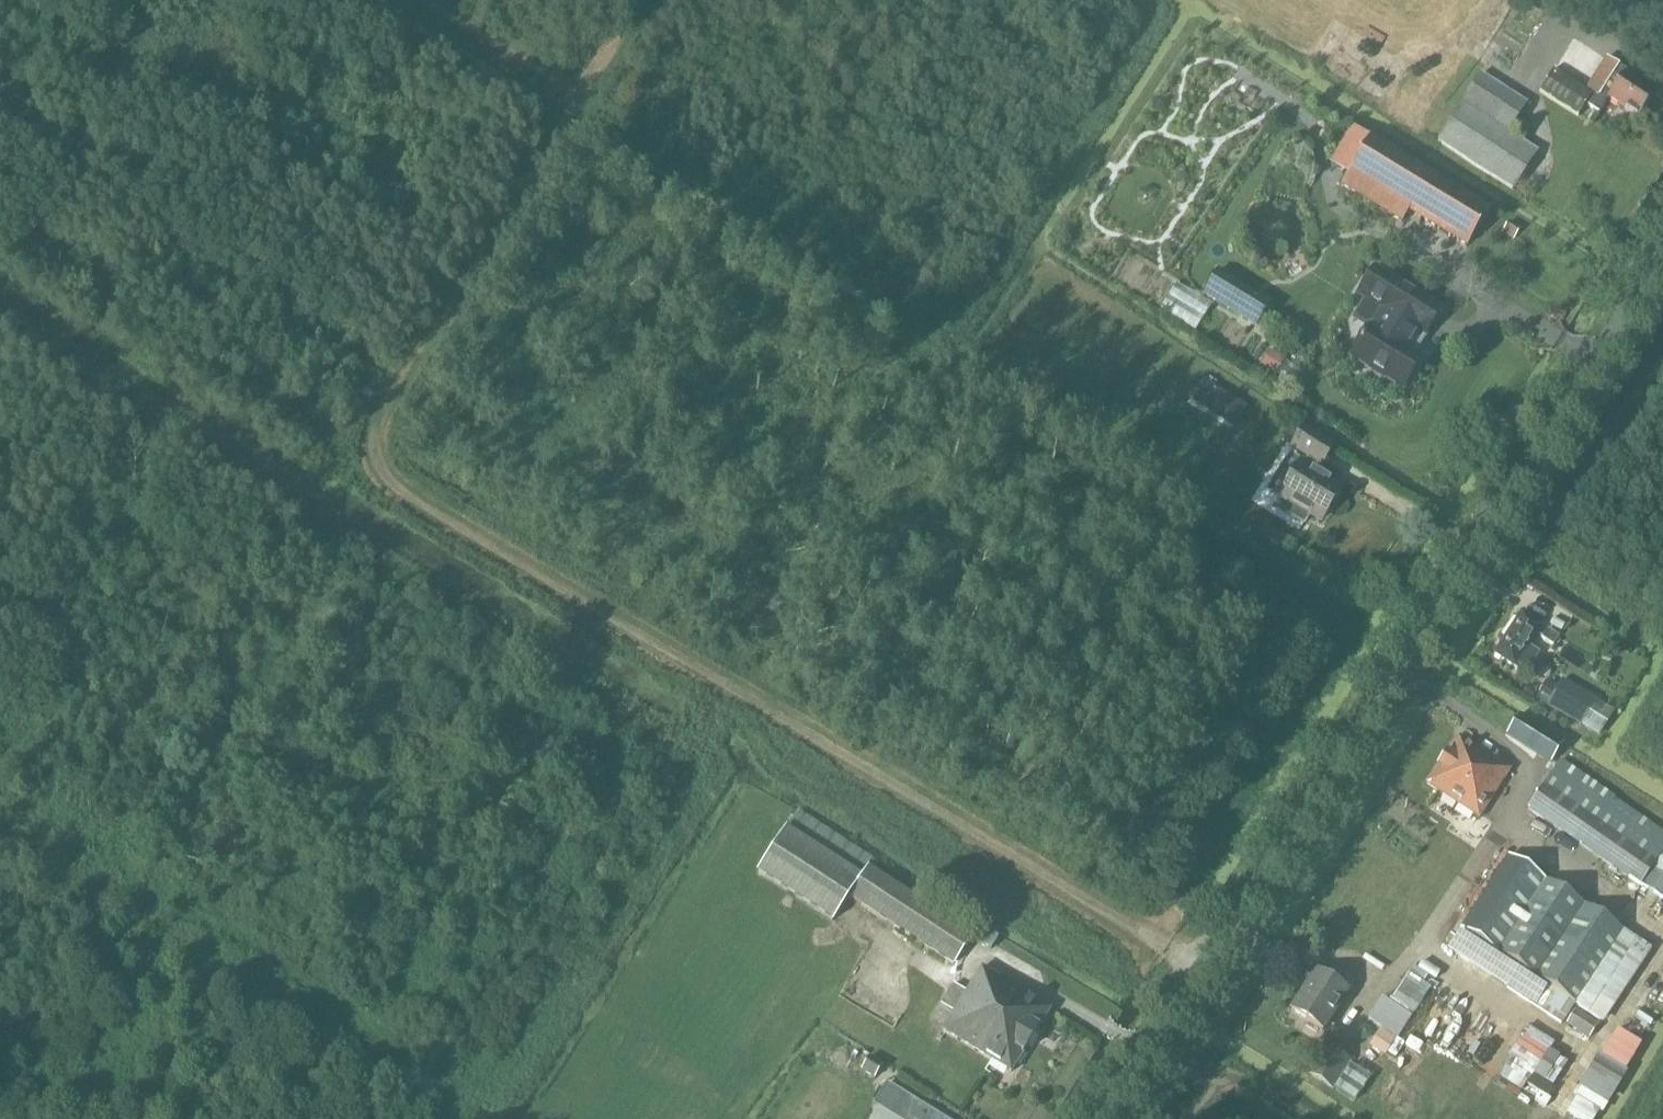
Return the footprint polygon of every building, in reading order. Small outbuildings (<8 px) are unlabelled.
[(1555,70),(1540,94),(1579,119),(1587,106),(1600,115),(1609,101),(1639,121),(1655,95),(1624,74),(1628,71),(1606,57),(1585,89),(1555,70)] [(1529,105),(1481,74),(1437,143),(1514,193),(1539,153),(1510,134),(1529,105)] [(1352,127),(1331,163),(1349,173),(1342,185),(1401,222),(1408,211),(1466,246),(1490,208),(1371,136),(1371,138),(1352,127)] [(1426,337),(1442,310),(1375,269),(1359,295),(1384,311),(1373,330),(1370,328),(1351,358),(1370,369),(1367,373),(1383,383),(1386,379),(1404,390),(1422,360),(1410,352),(1421,334),(1426,337)] [(1202,294),(1254,326),(1269,302),(1217,270),(1202,294)] [(1270,350),(1260,366),(1276,376),(1286,360),(1270,350)] [(1201,379),(1187,400),(1234,429),(1247,407),(1201,379)] [(1300,463),(1278,497),(1290,505),(1284,513),(1303,525),(1309,516),(1322,524),(1344,489),(1315,472),(1318,467),(1323,470),(1336,447),(1304,427),(1290,448),(1308,459),(1304,465),(1300,463)] [(1522,612),(1494,655),(1526,676),(1539,656),(1529,649),(1537,636),(1544,627),(1522,612)] [(1549,629),(1543,638),(1554,646),(1560,637),(1549,629)] [(1617,712),(1597,700),(1563,680),(1559,687),(1548,680),(1539,695),(1551,701),(1547,708),(1582,727),(1581,728),(1601,740),(1617,712)] [(1507,735),(1550,766),(1563,746),(1543,732),(1519,716),(1507,735)] [(1458,735),(1426,785),(1480,821),(1512,770),(1458,735)] [(1528,809),(1628,879),(1630,877),(1642,886),(1662,852),(1662,834),(1633,814),(1615,801),(1614,802),(1560,764),(1546,786),(1544,785),(1528,809)] [(954,967),(975,935),(869,868),(873,862),(798,813),(757,874),(834,924),(849,900),(954,967)] [(1642,886),(1662,899),(1662,852),(1642,886)] [(1576,1005),(1624,932),(1508,857),(1461,930),(1576,1005)] [(1001,940),(982,928),(974,942),(992,953),(1001,940)] [(1461,930),(1448,950),(1565,1025),(1577,1006),(1576,1005),(1461,930)] [(1624,932),(1576,1005),(1577,1006),(1603,1022),(1651,950),(1624,932)] [(941,1006),(953,1014),(942,1032),(1012,1075),(1052,1011),(982,967),(966,992),(954,984),(941,1006)] [(1316,971),(1291,1011),(1324,1033),(1349,992),(1316,971)] [(1367,1018),(1380,1027),(1397,1038),(1431,986),(1409,972),(1390,1000),(1382,995),(1367,1018)] [(1576,1011),(1567,1025),(1589,1039),(1598,1025),(1576,1011)] [(1635,1019),(1630,1026),(1643,1035),(1648,1029),(1635,1019)] [(1380,1027),(1368,1045),(1385,1056),(1397,1038),(1380,1027)] [(1327,1048),(1311,1074),(1333,1089),(1351,1063),(1327,1048)] [(885,1065),(871,1056),(861,1071),(876,1080),(885,1065)] [(873,1104),(899,1118),(943,1118),(885,1084),(873,1104)]
